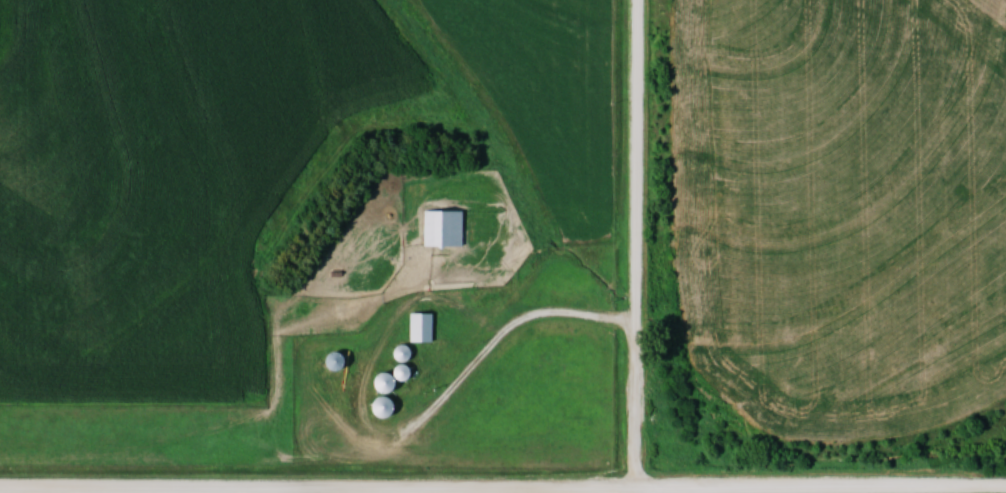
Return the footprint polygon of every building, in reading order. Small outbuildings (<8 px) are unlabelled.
[(426,246),(466,246),(466,211),(426,211),(426,246)] [(413,313),(413,342),(437,342),(437,313),(413,313)] [(348,353),(334,353),(333,370),(348,370),(348,353)] [(401,392),(401,373),(381,373),(381,392),(401,392)] [(380,399),(380,417),(395,417),(395,399),(380,399)]
